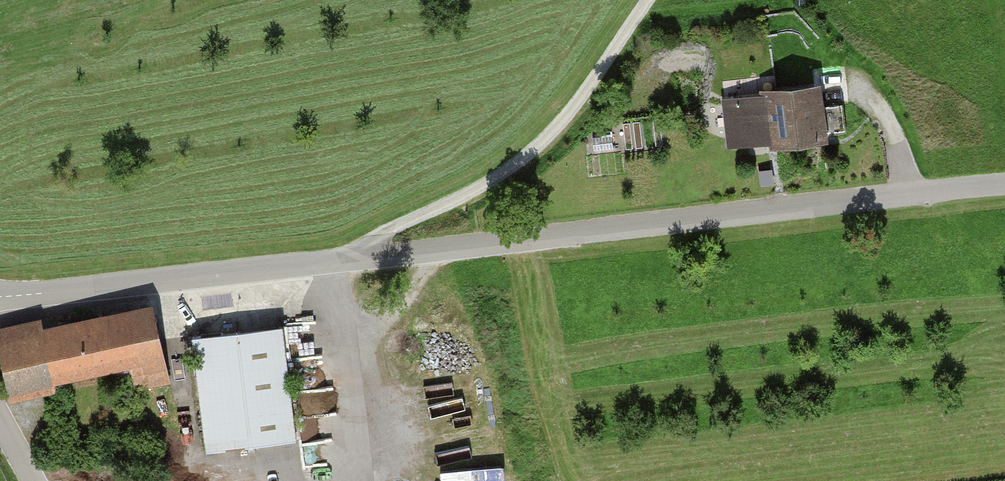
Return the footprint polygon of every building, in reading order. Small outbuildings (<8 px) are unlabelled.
[(828,147),(823,82),(761,86),(762,96),(725,98),(729,148),(768,145),(768,152),(828,147)] [(0,328),(0,350),(11,403),(58,393),(56,385),(131,370),(136,395),(173,387),(157,307),(45,330),(42,319),(0,328)] [(297,441),(284,330),(197,340),(210,451),(297,441)]
